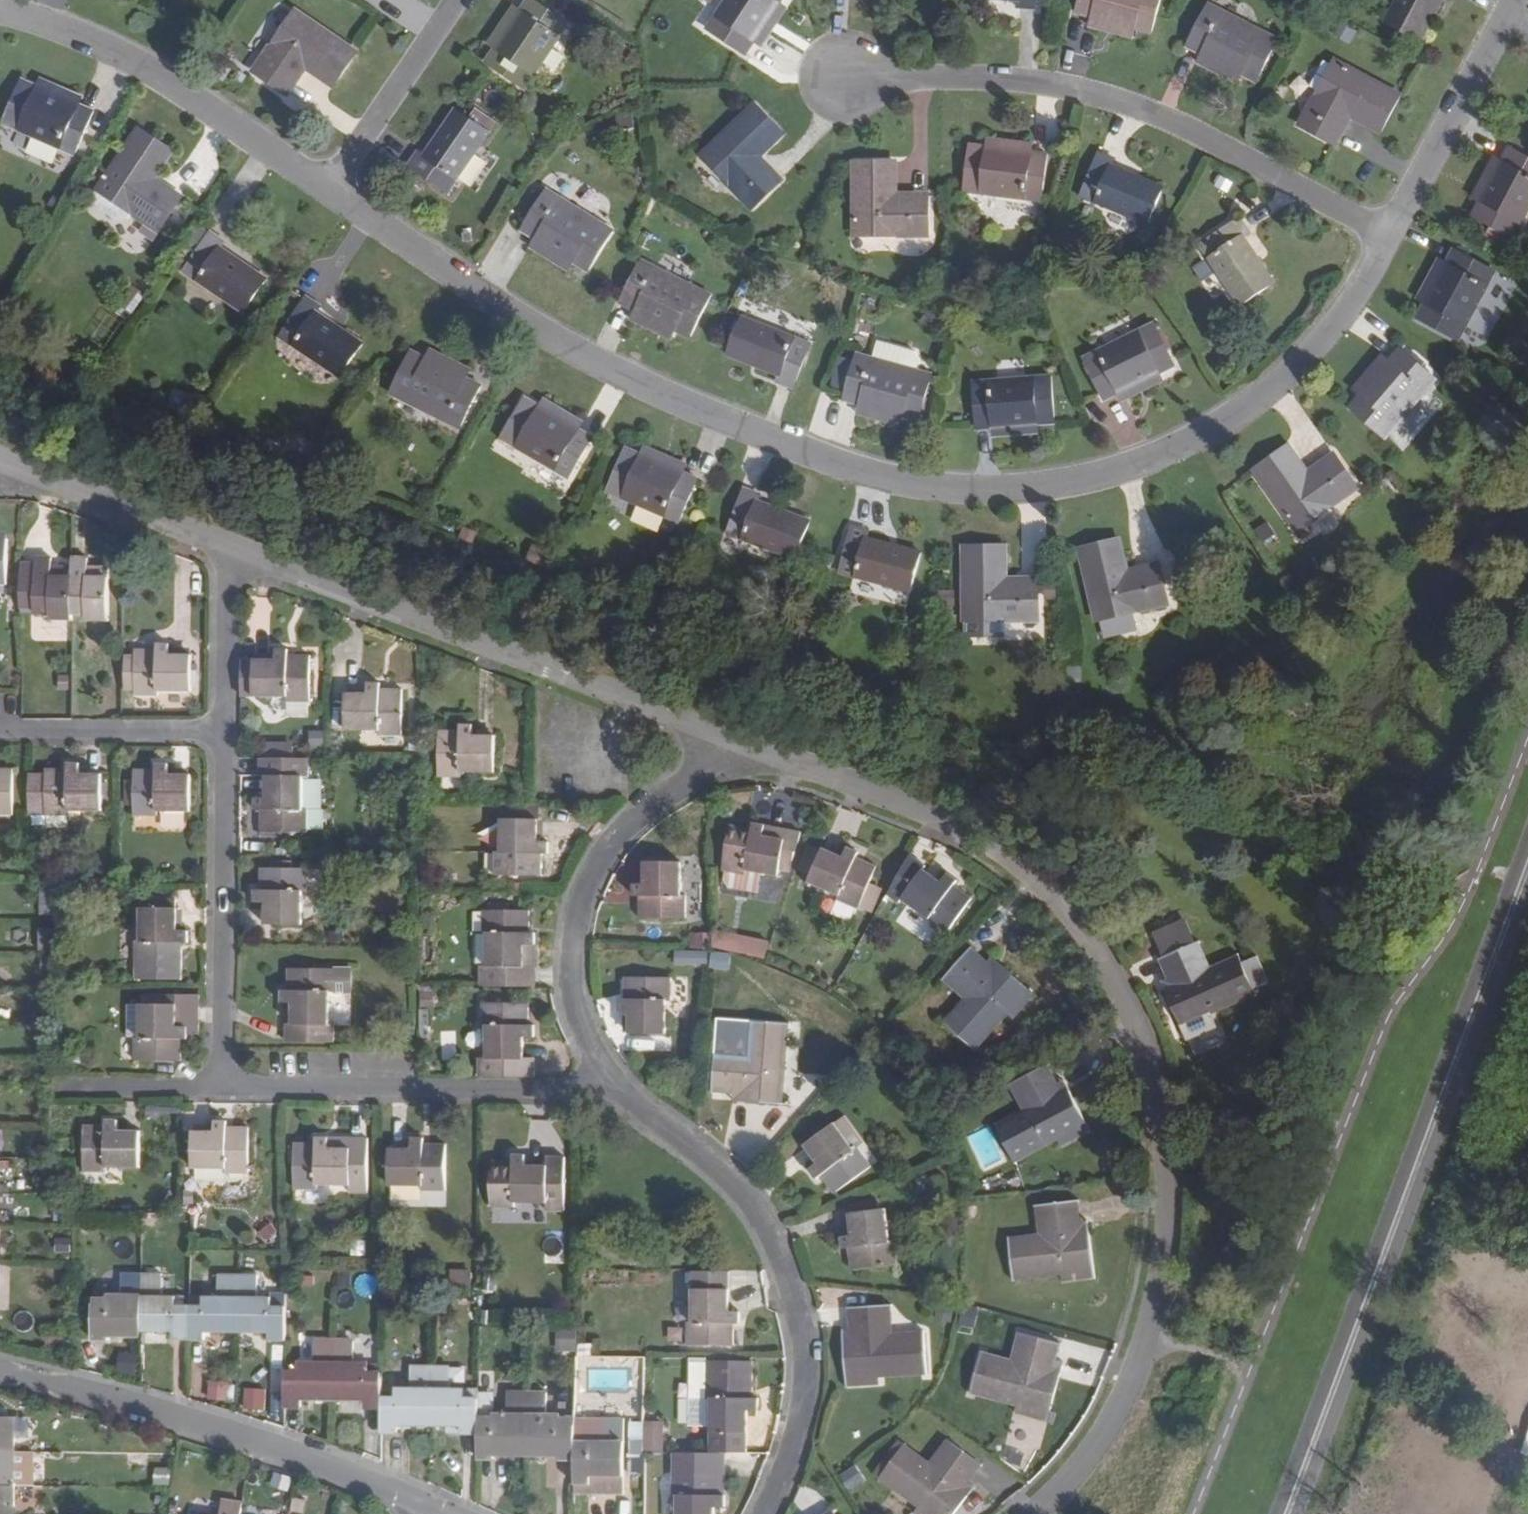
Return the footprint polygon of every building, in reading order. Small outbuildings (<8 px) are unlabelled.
[(534,0),(530,0),(522,11),(495,51),(485,64),(523,91),(569,23),(534,0)] [(754,42),(780,1),(780,0),(727,0),(707,31),(744,56),(754,42)] [(1036,0),(994,0),(1017,1),(1016,6),(1036,8),(1036,0)] [(1092,17),(1137,29),(1154,33),(1163,0),(1078,0),(1074,12),(1092,17)] [(1386,23),(1421,42),(1444,0),(1398,0),(1386,23)] [(764,49),(789,8),(780,1),(754,42),(764,49)] [(513,5),(486,45),(495,51),(522,11),(513,5)] [(1187,45),(1202,54),(1245,75),(1259,83),(1279,42),(1208,5),(1187,45)] [(334,85),(355,52),(296,13),(256,71),(289,94),(307,68),(334,85)] [(1134,41),(1137,29),(1092,17),(1089,29),(1134,41)] [(1238,87),(1245,75),(1202,54),(1196,65),(1238,87)] [(1381,131),(1399,96),(1336,61),(1302,125),(1337,144),(1352,117),(1381,131)] [(84,96),(41,78),(37,88),(80,107),(84,96)] [(77,153),(95,112),(80,107),(37,88),(21,81),(3,123),(77,153)] [(783,135),(754,106),(702,156),(752,209),(781,181),(759,158),(783,135)] [(419,151),(407,168),(447,194),(490,132),(457,109),(424,155),(419,151)] [(139,131),(100,190),(159,231),(181,198),(154,179),(172,153),(139,131)] [(1034,143),(988,137),(986,147),(1033,154),(1034,143)] [(1043,202),(1048,156),(1033,154),(986,147),(969,145),(963,192),(1043,202)] [(1503,161),(1481,203),(1472,218),(1513,240),(1527,211),(1527,156),(1511,147),(1503,161)] [(1117,160),(1098,151),(1079,197),(1150,227),(1166,189),(1115,167),(1117,160)] [(1470,198),(1481,203),(1503,161),(1493,156),(1470,198)] [(896,163),(854,163),(855,235),(929,236),(928,196),(896,195),(896,163)] [(590,272),(614,232),(546,190),(521,230),(535,238),(576,263),(590,272)] [(1252,234),(1240,217),(1199,244),(1243,308),(1276,285),(1245,238),(1252,234)] [(210,232),(184,271),(247,312),(267,281),(220,249),(225,242),(210,232)] [(569,274),(576,263),(535,238),(528,249),(569,274)] [(1457,249),(1449,263),(1426,306),(1417,321),(1459,342),(1497,270),(1457,249)] [(1416,300),(1426,306),(1449,263),(1439,258),(1416,300)] [(619,302),(635,310),(678,332),(693,338),(712,297),(640,261),(619,302)] [(306,296),(280,336),(343,378),(364,345),(317,315),(322,308),(306,296)] [(672,343),(678,332),(635,310),(629,321),(672,343)] [(795,390),(813,346),(741,317),(726,355),(779,376),(776,383),(795,390)] [(1103,402),(1117,394),(1161,372),(1177,364),(1157,324),(1083,360),(1103,402)] [(875,353),(873,360),(918,373),(921,363),(916,354),(888,346),(889,344),(876,340),(873,352),(875,353)] [(1437,378),(1403,348),(1391,362),(1361,398),(1350,411),(1385,440),(1437,378)] [(472,369),(431,349),(427,360),(467,380),(472,369)] [(463,428),(483,388),(467,380),(427,360),(411,353),(391,393),(463,428)] [(1381,354),(1352,389),(1361,398),(1391,362),(1381,354)] [(843,399),(858,403),(905,417),(922,421),(933,377),(918,373),(873,360),(855,355),(843,399)] [(1166,382),(1161,372),(1117,394),(1122,405),(1166,382)] [(972,384),(976,430),(991,428),(1039,424),(1057,422),(1052,378),(972,384)] [(571,478),(593,440),(579,431),(539,407),(525,399),(502,437),(571,478)] [(584,422),(544,399),(539,407),(579,431),(584,422)] [(902,428),(905,417),(858,403),(855,415),(902,428)] [(1040,436),(1039,424),(991,428),(992,439),(1040,436)] [(689,465),(645,447),(641,455),(685,475),(689,465)] [(1289,448),(1256,471),(1298,530),(1357,488),(1334,455),(1307,473),(1289,448)] [(682,523),(699,481),(685,475),(641,455),(626,449),(607,492),(682,523)] [(762,496),(743,489),(727,533),(799,561),(812,523),(760,503),(762,496)] [(870,532),(851,527),(838,574),(912,592),(923,554),(868,539),(870,532)] [(8,585),(9,540),(0,540),(0,585),(8,585)] [(1120,541),(1081,550),(1096,622),(1168,605),(1159,565),(1128,573),(1120,541)] [(1006,548),(965,549),(965,621),(1037,620),(1037,580),(1007,580),(1006,548)] [(51,620),(73,620),(73,614),(73,569),(52,568),(52,558),(36,557),(36,565),(22,565),(22,600),(36,600),(35,614),(50,614),(51,620)] [(74,558),(73,569),(73,614),(84,614),(84,619),(109,619),(110,568),(88,568),(88,558),(74,558)] [(22,600),(21,614),(35,614),(36,600),(22,600)] [(136,696),(159,696),(159,691),(193,692),(193,656),(171,656),(171,644),(158,644),(158,651),(135,650),(136,674),(127,674),(126,684),(135,685),(136,696)] [(286,702),(312,702),(311,656),(290,655),(290,649),(275,649),(275,661),(254,661),(254,696),(286,697),(286,702)] [(378,736),(403,736),(404,690),(382,690),(382,684),(368,684),(368,695),(345,695),(345,730),(378,730),(378,736)] [(460,725),(460,732),(438,732),(438,777),(462,778),(463,772),(496,772),(496,735),(474,736),(474,725),(460,725)] [(293,744),(265,744),(265,755),(293,756),(293,744)] [(267,838),(292,838),(293,832),(308,832),(308,808),(303,808),(303,775),(311,775),(312,756),(293,756),(265,755),(259,755),(258,775),(268,775),(267,795),(257,795),(257,809),(262,809),(263,831),(267,831),(267,838)] [(46,770),(46,775),(29,774),(29,815),(70,816),(70,811),(103,811),(103,775),(81,774),(81,763),(68,763),(68,769),(46,770)] [(159,817),(159,812),(192,812),(192,776),(170,775),(170,764),(157,764),(157,771),(134,771),(134,781),(126,781),(125,806),(134,806),(134,816),(159,817)] [(14,816),(14,770),(0,770),(0,815),(14,816)] [(503,852),(497,852),(498,876),(542,877),(543,855),(548,855),(548,842),(538,842),(538,819),(503,819),(503,852)] [(755,822),(753,828),(732,822),(719,864),(723,865),(742,871),(744,867),(762,873),(775,877),(779,878),(781,870),(790,873),(802,836),(767,826),(755,822)] [(837,899),(859,909),(876,869),(857,860),(859,855),(847,849),(843,858),(822,850),(808,883),(839,896),(837,899)] [(633,897),(640,897),(640,919),(685,920),(685,896),(681,895),(681,863),(645,862),(645,885),(633,885),(633,897)] [(762,873),(744,867),(742,871),(723,865),(720,874),(724,883),(756,892),(762,873)] [(266,926),(303,926),(303,893),(307,893),(308,869),(262,869),(262,890),(257,890),(257,904),(266,903),(266,926)] [(926,922),(946,936),(972,900),(954,887),(958,882),(948,874),(941,883),(923,870),(902,899),(929,918),(926,922)] [(142,942),(142,943),(183,943),(189,943),(189,931),(177,931),(178,909),(177,909),(177,901),(143,900),(142,942)] [(535,985),(535,934),(529,934),(529,911),(485,910),(484,934),(488,934),(488,967),(483,967),(483,985),(535,985)] [(1158,950),(1189,942),(1184,921),(1152,928),(1158,950)] [(710,948),(709,932),(690,933),(691,949),(710,948)] [(42,952),(54,953),(54,937),(42,937),(42,952)] [(712,941),(712,952),(725,952),(726,952),(726,941),(712,941)] [(136,980),(183,981),(183,943),(142,943),(142,942),(136,942),(136,980)] [(1185,1036),(1216,1021),(1213,1015),(1257,995),(1253,987),(1268,981),(1257,957),(1242,964),(1239,956),(1211,969),(1199,944),(1161,960),(1174,990),(1166,993),(1185,1036)] [(765,966),(770,951),(759,947),(753,964),(765,966)] [(963,999),(944,1021),(977,1050),(1009,1015),(1014,1020),(1036,997),(1002,968),(998,972),(972,949),(942,981),(963,999)] [(693,965),(710,966),(709,952),(695,951),(693,965)] [(712,952),(709,952),(710,966),(725,966),(725,956),(725,952),(712,952)] [(334,991),(335,970),(290,969),(290,991),(284,991),(284,1005),(294,1004),(294,1024),(287,1024),(286,1042),(335,1043),(335,1024),(329,1024),(329,992),(334,991)] [(80,982),(80,970),(67,970),(68,982),(80,982)] [(671,1001),(671,979),(625,978),(625,1000),(618,1000),(618,1013),(629,1013),(629,1034),(664,1035),(666,1002),(671,1001)] [(431,1005),(430,995),(419,995),(419,1005),(431,1005)] [(528,1025),(528,1004),(484,1002),(484,1027),(489,1027),(489,1058),(481,1057),(481,1077),(533,1078),(533,1058),(523,1058),(524,1038),(534,1038),(534,1025),(528,1025)] [(141,1039),(141,1005),(129,1004),(129,1039),(136,1039),(141,1039)] [(177,1027),(177,1005),(141,1005),(141,1039),(136,1039),(136,1062),(182,1062),(182,1040),(188,1040),(189,1027),(177,1027)] [(793,1073),(786,1072),(789,1025),(745,1021),(743,1052),(715,1050),(712,1095),(758,1098),(757,1103),(791,1105),(793,1073)] [(997,1125),(1017,1163),(1059,1140),(1062,1147),(1090,1133),(1069,1092),(1064,1096),(1048,1066),(1010,1087),(1023,1111),(997,1125)] [(1286,1085),(1281,1076),(1270,1082),(1275,1091),(1286,1085)] [(806,1144),(834,1125),(820,1105),(792,1124),(806,1144)] [(177,1122),(178,1106),(164,1106),(164,1122),(177,1122)] [(107,1116),(107,1125),(85,1125),(85,1169),(107,1170),(107,1165),(140,1165),(139,1129),(119,1128),(119,1116),(107,1116)] [(225,1173),(251,1173),(251,1128),(229,1128),(229,1122),(215,1121),(215,1132),(193,1132),(193,1169),(225,1169),(225,1173)] [(818,1180),(822,1176),(836,1193),(871,1167),(858,1149),(854,1151),(834,1125),(806,1144),(819,1163),(810,1169),(818,1180)] [(993,1136),(990,1128),(982,1131),(984,1139),(993,1136)] [(320,1189),(320,1185),(360,1185),(360,1192),(378,1192),(379,1138),(318,1138),(317,1145),(295,1144),(295,1147),(290,1147),(290,1164),(297,1164),(297,1189),(320,1189)] [(421,1190),(447,1190),(447,1145),(426,1145),(426,1139),(412,1139),(412,1149),(390,1150),(390,1185),(421,1186),(421,1190)] [(546,1211),(565,1211),(566,1158),(546,1158),(546,1167),(526,1167),(526,1156),(514,1156),(514,1162),(491,1162),(491,1207),(515,1208),(515,1203),(546,1203),(546,1211)] [(1039,1234),(1009,1238),(1015,1281),(1061,1275),(1063,1283),(1093,1279),(1088,1234),(1082,1235),(1078,1202),(1035,1207),(1039,1234)] [(843,1250),(849,1249),(852,1271),(897,1265),(894,1241),(890,1242),(885,1210),(850,1214),(852,1236),(841,1237),(843,1250)] [(548,1261),(563,1262),(565,1233),(550,1232),(548,1261)] [(474,1287),(473,1269),(453,1270),(453,1287),(474,1287)] [(111,1340),(111,1331),(143,1331),(143,1273),(122,1273),(123,1297),(107,1297),(108,1306),(93,1305),(93,1339),(111,1340)] [(173,1331),(174,1340),(191,1340),(191,1296),(162,1297),(162,1274),(143,1273),(143,1331),(173,1331)] [(207,1340),(207,1332),(239,1332),(240,1274),(219,1274),(219,1297),(191,1296),(191,1340),(207,1340)] [(258,1297),(258,1274),(240,1274),(239,1332),(269,1332),(269,1340),(287,1340),(287,1294),(273,1294),(274,1297),(258,1297)] [(693,1321),(688,1321),(688,1346),(733,1347),(734,1325),(740,1325),(740,1311),(729,1312),(729,1290),(694,1290),(693,1321)] [(894,1334),(892,1306),(848,1309),(851,1353),(844,1354),(847,1388),(880,1386),(880,1379),(925,1376),(923,1332),(894,1334)] [(578,1330),(560,1330),(560,1351),(578,1350),(578,1330)] [(1013,1361),(984,1353),(972,1394),(1019,1407),(1017,1414),(1046,1422),(1058,1379),(1052,1377),(1060,1345),(1020,1334),(1013,1361)] [(193,1341),(192,1393),(205,1393),(206,1341),(193,1341)] [(303,1407),(303,1398),(333,1398),(334,1342),(315,1342),(315,1364),(300,1364),(300,1373),(286,1373),(286,1406),(303,1407)] [(356,1364),(355,1342),(334,1342),(333,1398),(366,1399),(366,1407),(382,1407),(382,1398),(382,1374),(370,1374),(370,1364),(356,1364)] [(468,1357),(476,1356),(477,1347),(468,1347),(468,1357)] [(400,1423),(431,1423),(431,1367),(410,1367),(410,1390),(397,1390),(397,1398),(382,1398),(382,1407),(382,1433),(400,1432),(400,1423)] [(451,1391),(451,1367),(431,1367),(431,1423),(462,1423),(462,1432),(479,1432),(480,1392),(478,1391),(451,1391)] [(752,1397),(752,1376),(698,1375),(697,1400),(713,1400),(712,1432),(748,1432),(748,1410),(760,1411),(760,1398),(752,1397)] [(209,1380),(208,1400),(230,1401),(231,1380),(209,1380)] [(267,1411),(268,1388),(246,1387),(245,1411),(267,1411)] [(495,1392),(480,1392),(479,1432),(478,1458),(496,1458),(496,1450),(527,1449),(528,1393),(509,1394),(508,1415),(496,1415),(495,1392)] [(547,1416),(546,1394),(528,1393),(527,1449),(558,1450),(559,1459),(576,1459),(577,1450),(576,1425),(563,1425),(563,1416),(547,1416)] [(3,1453),(3,1438),(15,1438),(15,1416),(0,1416),(0,1453),(3,1453)] [(588,1441),(589,1450),(577,1450),(576,1459),(576,1485),(592,1485),(592,1476),(624,1476),(625,1419),(603,1419),(603,1441),(588,1441)] [(643,1446),(643,1432),(633,1432),(633,1446),(643,1446)] [(748,1432),(712,1432),(712,1451),(747,1452),(748,1432)] [(53,1438),(38,1439),(38,1449),(53,1448),(53,1438)] [(881,1480),(919,1508),(916,1513),(952,1513),(965,1496),(960,1493),(979,1466),(947,1441),(930,1464),(906,1446),(881,1480)] [(15,1483),(15,1486),(31,1487),(32,1462),(15,1462),(2,1462),(3,1453),(0,1453),(0,1483),(15,1483)] [(32,1462),(31,1453),(3,1453),(2,1462),(32,1462)] [(844,1473),(851,1488),(866,1481),(858,1466),(844,1473)] [(720,1473),(674,1473),(674,1497),(680,1497),(679,1513),(715,1513),(715,1507),(724,1507),(725,1494),(720,1494),(720,1473)] [(15,1483),(0,1483),(0,1513),(2,1513),(2,1506),(15,1506),(15,1486),(15,1483)] [(243,1502),(222,1499),(220,1513),(241,1513),(243,1502)]
